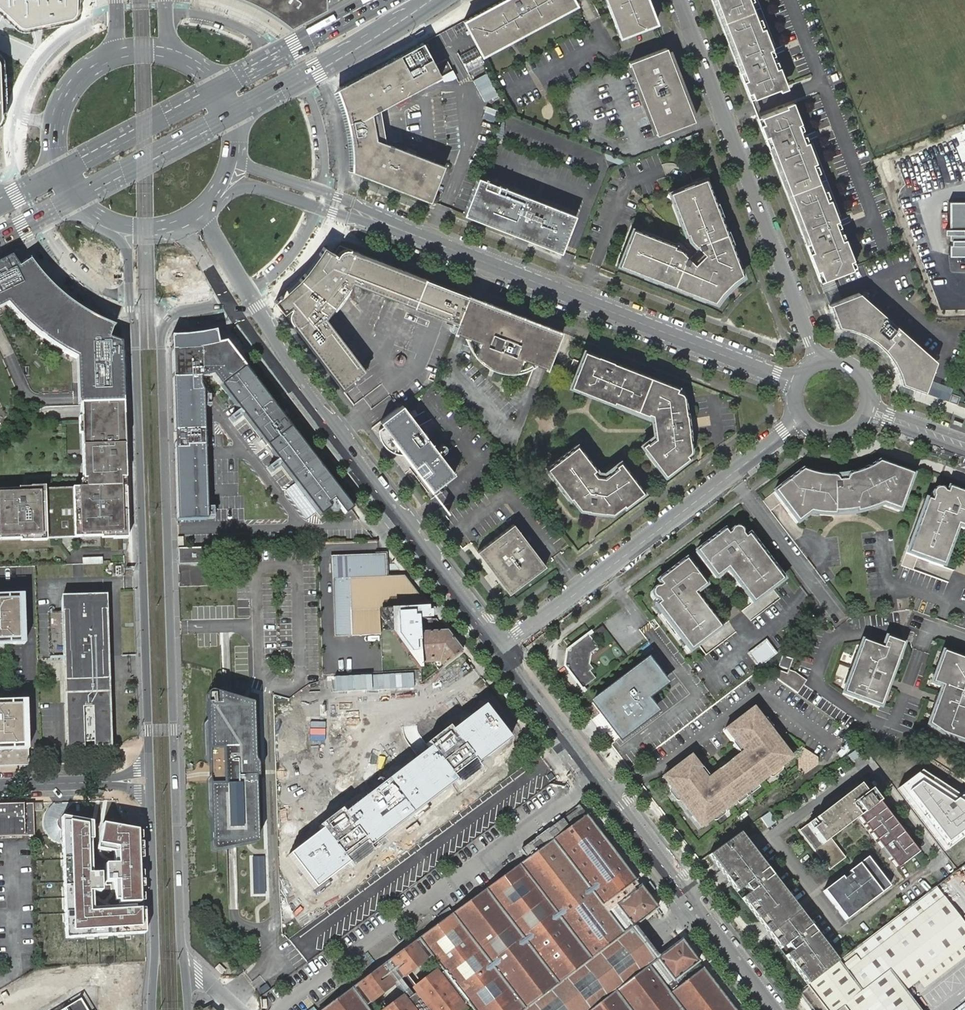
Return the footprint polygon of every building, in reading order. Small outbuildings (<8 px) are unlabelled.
[(14,23),(18,26),(25,27),(65,17),(69,16),(74,13),(76,9),(76,0),(0,0),(0,9),(14,23)] [(326,9),(325,0),(241,0),(242,0),(253,5),(262,9),(276,16),(292,27),(326,9)] [(573,0),(501,0),(463,21),(482,55),(576,4),(573,0)] [(619,36),(656,22),(647,0),(606,0),(619,36)] [(739,72),(743,71),(715,0),(711,0),(739,72)] [(750,99),(787,85),(770,42),(774,41),(758,0),(715,0),(743,71),(739,72),(750,99)] [(354,172),(429,202),(443,166),(384,143),(379,109),(441,76),(423,42),(339,87),(344,99),(347,107),(349,116),(351,126),(353,135),(354,151),(355,158),(354,172)] [(665,48),(628,62),(656,135),(693,121),(689,109),(665,48)] [(445,72),(451,70),(446,59),(440,62),(445,72)] [(794,104),(757,118),(767,145),(771,144),(808,242),(805,243),(819,281),(857,267),(837,215),(840,213),(809,134),(806,135),(794,104)] [(952,139),(955,146),(949,148),(954,163),(961,160),(964,172),(964,135),(952,139)] [(940,138),(878,160),(892,199),(954,177),(940,138)] [(771,144),(767,145),(805,243),(808,242),(771,144)] [(539,201),(478,178),(464,213),(525,236),(539,201)] [(632,228),(618,264),(716,303),(722,294),(728,289),(735,282),(743,276),(705,178),(687,185),(669,192),(685,234),(687,233),(689,239),(695,245),(697,244),(699,249),(694,254),(689,259),(684,257),(685,255),(679,249),(673,247),(674,245),(632,228)] [(898,213),(913,207),(909,196),(894,201),(898,213)] [(575,215),(539,201),(525,236),(561,251),(575,215)] [(947,201),(948,255),(964,255),(964,201),(947,201)] [(464,213),(463,215),(524,239),(525,236),(464,213)] [(525,236),(524,239),(561,253),(561,251),(525,236)] [(284,314),(303,339),(342,390),(366,372),(326,318),(352,283),(457,323),(468,295),(340,245),(335,253),(333,253),(332,255),(331,257),(325,266),(324,268),(310,284),(307,288),(306,290),(303,293),(298,298),(297,298),(301,302),(297,305),(284,314)] [(291,293),(297,298),(298,298),(303,293),(306,290),(307,288),(310,284),(324,268),(325,266),(331,257),(332,255),(333,253),(324,247),(315,260),(309,269),(295,284),(288,290),(291,293)] [(7,304),(27,325),(76,359),(78,405),(123,403),(121,344),(108,339),(106,339),(102,337),(96,335),(93,333),(89,331),(85,329),(78,325),(67,318),(63,315),(59,312),(54,308),(50,304),(45,300),(40,295),(35,290),(31,284),(25,278),(21,272),(18,269),(11,258),(0,263),(0,307),(7,304)] [(29,262),(18,269),(21,272),(25,278),(31,284),(35,290),(40,295),(45,300),(50,304),(54,308),(59,312),(63,315),(67,318),(78,325),(85,329),(89,331),(93,333),(96,335),(102,337),(106,339),(108,339),(112,327),(95,320),(85,315),(55,293),(46,284),(38,275),(29,262)] [(297,298),(291,293),(288,290),(287,292),(274,301),(282,311),(289,305),(296,299),(297,298)] [(929,379),(936,361),(859,293),(828,305),(837,328),(848,329),(856,331),(864,335),(872,340),(881,347),(886,353),(890,358),(896,369),(899,376),(901,384),(924,392),(929,379)] [(547,369),(562,331),(483,301),(468,295),(453,333),(476,341),(478,342),(474,355),(478,359),(484,365),(493,369),(497,370),(505,372),(511,372),(516,372),(522,360),(547,369)] [(962,315),(963,298),(947,297),(946,314),(962,315)] [(282,311),(284,314),(297,305),(301,302),(297,298),(296,299),(289,305),(282,311)] [(218,346),(219,345),(214,333),(200,337),(190,338),(177,338),(171,337),(171,350),(176,350),(181,351),(187,351),(193,351),(197,350),(208,348),(211,348),(215,347),(218,346)] [(177,521),(206,520),(205,470),(204,444),(202,393),(199,386),(201,378),(212,376),(216,381),(227,395),(282,467),(320,516),(330,509),(327,505),(342,495),(320,466),(251,376),(246,370),(240,362),(230,348),(225,343),(222,344),(219,345),(218,346),(215,347),(211,348),(208,348),(197,350),(193,351),(187,351),(181,351),(176,350),(171,350),(171,352),(171,359),(172,364),(172,366),(172,371),(173,391),(173,404),(173,423),(174,445),(175,465),(175,470),(176,492),(176,510),(177,521)] [(676,391),(677,387),(584,351),(570,386),(652,418),(655,437),(647,443),(646,441),(641,444),(665,475),(688,457),(686,454),(688,451),(689,448),(682,396),(679,392),(676,391)] [(953,388),(929,379),(924,392),(948,401),(951,393),(953,388)] [(960,396),(951,393),(948,401),(957,404),(960,396)] [(123,403),(78,405),(81,495),(0,497),(0,541),(128,537),(123,403)] [(403,405),(380,422),(384,426),(379,430),(379,433),(380,436),(381,439),(382,441),(383,444),(384,445),(385,446),(388,449),(390,450),(393,452),(395,454),(398,455),(401,455),(404,455),(431,491),(455,473),(447,462),(440,454),(419,426),(412,418),(403,405)] [(577,444),(546,468),(577,508),(614,513),(643,492),(619,461),(615,464),(617,467),(604,477),(595,475),(592,471),(595,468),(577,444)] [(801,472),(763,501),(771,511),(781,503),(796,524),(811,513),(825,516),(832,516),(832,513),(855,512),(855,515),(860,514),(866,512),(881,506),(898,512),(912,475),(878,463),(863,471),(858,473),(848,476),(846,477),(844,481),(837,481),(836,480),(833,478),(823,477),(815,475),(801,472)] [(907,554),(903,567),(914,570),(917,564),(919,558),(943,567),(958,527),(964,529),(964,495),(949,489),(947,493),(945,493),(943,491),(941,490),(937,490),(935,491),(932,495),(932,497),(932,499),(931,502),(926,501),(907,554)] [(513,524),(476,552),(509,594),(545,566),(513,524)] [(726,570),(752,604),(773,588),(783,581),(749,536),(745,538),(742,535),(742,532),(740,530),(738,529),(734,528),(731,530),(730,531),(729,534),(727,535),(724,531),(695,553),(715,579),(726,570)] [(179,547),(179,584),(206,584),(207,548),(179,547)] [(334,637),(351,637),(349,578),(387,576),(386,555),(331,557),(334,637)] [(705,587),(685,560),(657,582),(660,586),(658,587),(656,587),(654,588),(652,590),(650,593),(651,597),(652,599),(654,600),(656,601),(658,604),(655,607),(689,652),(720,629),(694,595),(705,587)] [(349,578),(351,637),(380,636),(380,615),(379,610),(390,609),(426,608),(428,607),(403,575),(387,576),(349,578)] [(0,594),(0,644),(15,643),(25,643),(24,594),(0,594)] [(104,602),(62,603),(62,613),(63,658),(65,658),(68,747),(84,746),(83,743),(93,742),(93,746),(109,745),(106,657),(104,602)] [(391,627),(420,670),(420,660),(418,633),(418,628),(431,627),(430,620),(430,611),(427,611),(426,608),(390,609),(379,610),(380,615),(385,623),(391,627)] [(62,613),(51,613),(52,658),(63,658),(62,613)] [(444,665),(461,652),(446,631),(418,633),(420,660),(439,659),(444,665)] [(598,648),(588,634),(569,649),(569,651),(565,650),(563,666),(567,667),(566,669),(581,689),(595,679),(592,669),(590,671),(589,664),(590,654),(598,648)] [(861,642),(842,694),(879,707),(902,645),(885,638),(881,649),(861,642)] [(766,641),(749,654),(759,668),(777,655),(766,641)] [(942,652),(932,681),(942,685),(928,723),(941,735),(963,743),(964,737),(964,661),(942,652)] [(779,666),(789,670),(793,659),(782,656),(779,666)] [(647,661),(592,703),(619,739),(654,712),(644,699),(664,684),(647,661)] [(556,671),(576,697),(582,692),(562,667),(556,671)] [(777,670),(775,678),(796,694),(806,680),(795,672),(788,670),(787,673),(777,670)] [(206,695),(206,707),(253,705),(252,705),(252,704),(251,704),(251,703),(226,696),(212,692),(211,692),(210,692),(209,692),(208,692),(208,693),(207,693),(207,694),(206,695)] [(28,766),(26,710),(25,702),(0,702),(0,767),(28,766)] [(254,760),(253,705),(206,707),(207,719),(206,721),(203,724),(203,726),(204,757),(204,759),(207,761),(208,764),(209,776),(209,777),(208,778),(208,779),(206,781),(205,782),(205,783),(205,784),(205,786),(206,812),(206,814),(207,815),(207,816),(208,817),(209,818),(210,819),(211,842),(257,841),(257,839),(255,778),(257,778),(257,772),(257,766),(254,760)] [(483,706),(289,856),(315,890),(510,741),(483,706)] [(669,782),(666,785),(697,825),(700,822),(703,820),(706,825),(714,818),(721,813),(738,801),(745,795),(748,793),(755,788),(771,775),(778,770),(786,764),(785,762),(783,759),(788,754),(757,714),(752,717),(750,714),(749,713),(725,731),(734,743),(735,742),(744,754),(730,765),(733,769),(724,775),(721,772),(708,782),(699,770),(700,769),(690,757),(668,774),(672,780),(669,782)] [(798,771),(802,776),(817,765),(819,759),(802,747),(799,751),(798,771)] [(730,765),(721,772),(724,775),(733,769),(730,765)] [(778,770),(771,775),(773,778),(780,773),(778,770)] [(896,789),(943,852),(964,836),(964,800),(921,771),(896,789)] [(896,869),(918,853),(870,791),(866,794),(859,785),(799,831),(829,871),(845,858),(830,839),(857,817),(896,869)] [(755,788),(748,793),(750,796),(757,791),(755,788)] [(745,795),(738,801),(740,804),(747,798),(745,795)] [(35,839),(34,811),(33,803),(0,804),(0,840),(35,839)] [(592,822),(586,815),(580,807),(567,816),(521,850),(526,857),(518,863),(518,864),(465,903),(405,948),(323,1009),(371,1009),(367,1005),(397,982),(406,994),(385,1009),(465,1009),(470,1006),(473,1009),(734,1009),(682,940),(657,958),(645,942),(640,935),(633,926),(657,909),(599,832),(592,822)] [(721,813),(714,818),(717,821),(724,816),(721,813)] [(92,821),(61,816),(65,938),(145,934),(145,909),(90,912),(88,840),(94,839),(92,821)] [(142,830),(103,823),(102,843),(121,846),(120,864),(108,863),(108,877),(121,878),(121,903),(144,901),(142,830)] [(721,846),(708,856),(715,864),(745,841),(739,833),(721,846)] [(257,841),(211,842),(211,847),(211,849),(211,850),(212,851),(213,851),(214,851),(215,851),(216,851),(231,849),(255,844),(256,843),(256,842),(257,842),(257,841)] [(745,841),(715,864),(725,878),(755,854),(745,841)] [(837,962),(755,854),(725,878),(807,985),(837,962)] [(841,880),(823,893),(845,922),(891,888),(868,857),(847,873),(850,877),(843,882),(841,880)] [(335,904),(360,885),(350,871),(325,890),(335,904)] [(939,884),(935,887),(963,924),(964,923),(964,918),(939,884)] [(807,985),(827,1009),(837,1009),(844,1005),(847,1009),(919,1009),(909,997),(905,991),(913,985),(918,981),(960,948),(964,944),(964,923),(963,924),(935,887),(837,962),(807,985)] [(324,895),(307,902),(313,916),(330,909),(324,895)] [(433,912),(418,925),(424,932),(439,919),(433,912)] [(960,948),(918,981),(924,989),(964,956),(964,955),(960,948)] [(219,964),(215,968),(222,975),(226,971),(219,964)] [(905,991),(909,997),(918,990),(913,985),(905,991)] [(61,1009),(87,1009),(80,999),(61,1009)]
